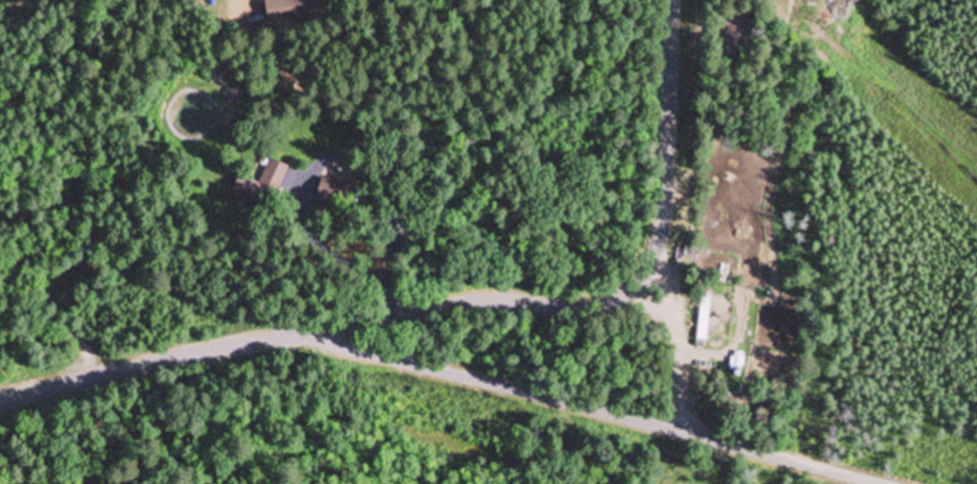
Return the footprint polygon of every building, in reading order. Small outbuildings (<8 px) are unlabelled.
[(232,195),(272,210),(288,166),(268,159),(259,184),(238,177),(232,195)] [(347,189),(324,177),(314,199),(336,210),(347,189)] [(709,311),(697,310),(695,342),(707,343),(709,311)]
